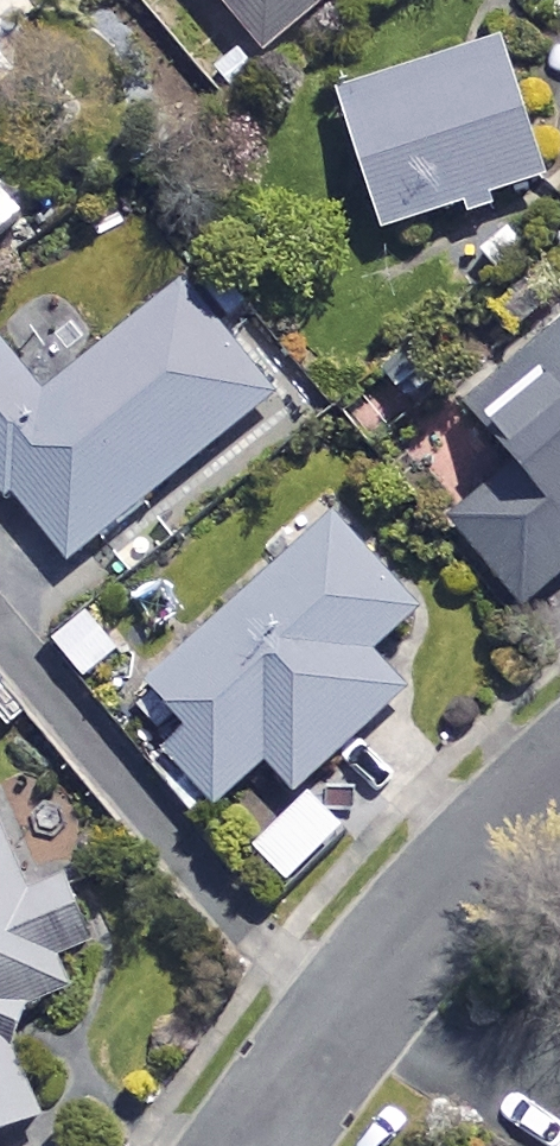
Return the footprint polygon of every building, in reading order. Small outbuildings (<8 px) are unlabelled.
[(258,51),(319,0),(215,0),(258,51)] [(330,89),(378,232),(453,207),(459,224),(500,210),(494,193),(540,177),(491,34),(330,89)] [(21,68),(0,44),(0,86),(21,68)] [(180,280),(43,394),(0,341),(0,485),(65,562),(271,390),(180,280)] [(446,406),(499,471),(445,515),(522,609),(559,578),(532,545),(559,522),(559,313),(446,406)] [(413,607),(330,511),(141,676),(185,726),(162,745),(211,801),(263,756),(290,786),(400,689),(365,649),(413,607)] [(56,874),(97,856),(58,766),(1,791),(0,788),(0,791),(39,882),(56,874)] [(0,791),(0,1010),(67,981),(52,946),(81,934),(56,874),(39,882),(0,791)] [(340,827),(306,791),(250,844),(283,879),(340,827)] [(37,1111),(0,1025),(0,1127),(37,1111)]
